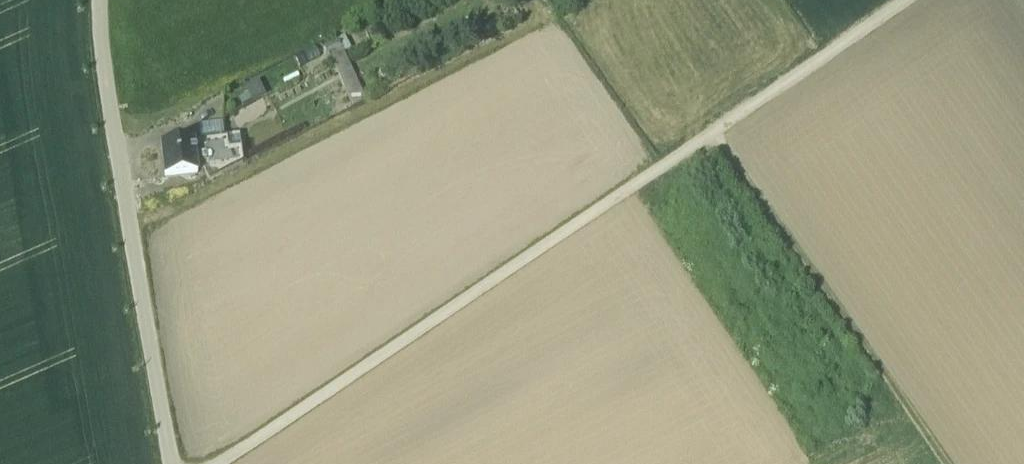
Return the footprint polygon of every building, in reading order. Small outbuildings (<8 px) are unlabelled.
[(260,81),(268,93),(279,85),(271,73),(260,81)] [(236,107),(266,97),(261,81),(231,90),(236,107)] [(227,138),(194,142),(198,171),(202,171),(204,169),(210,180),(243,163),(241,148),(228,149),(227,138)] [(194,142),(162,146),(165,178),(198,174),(198,171),(194,142)]
